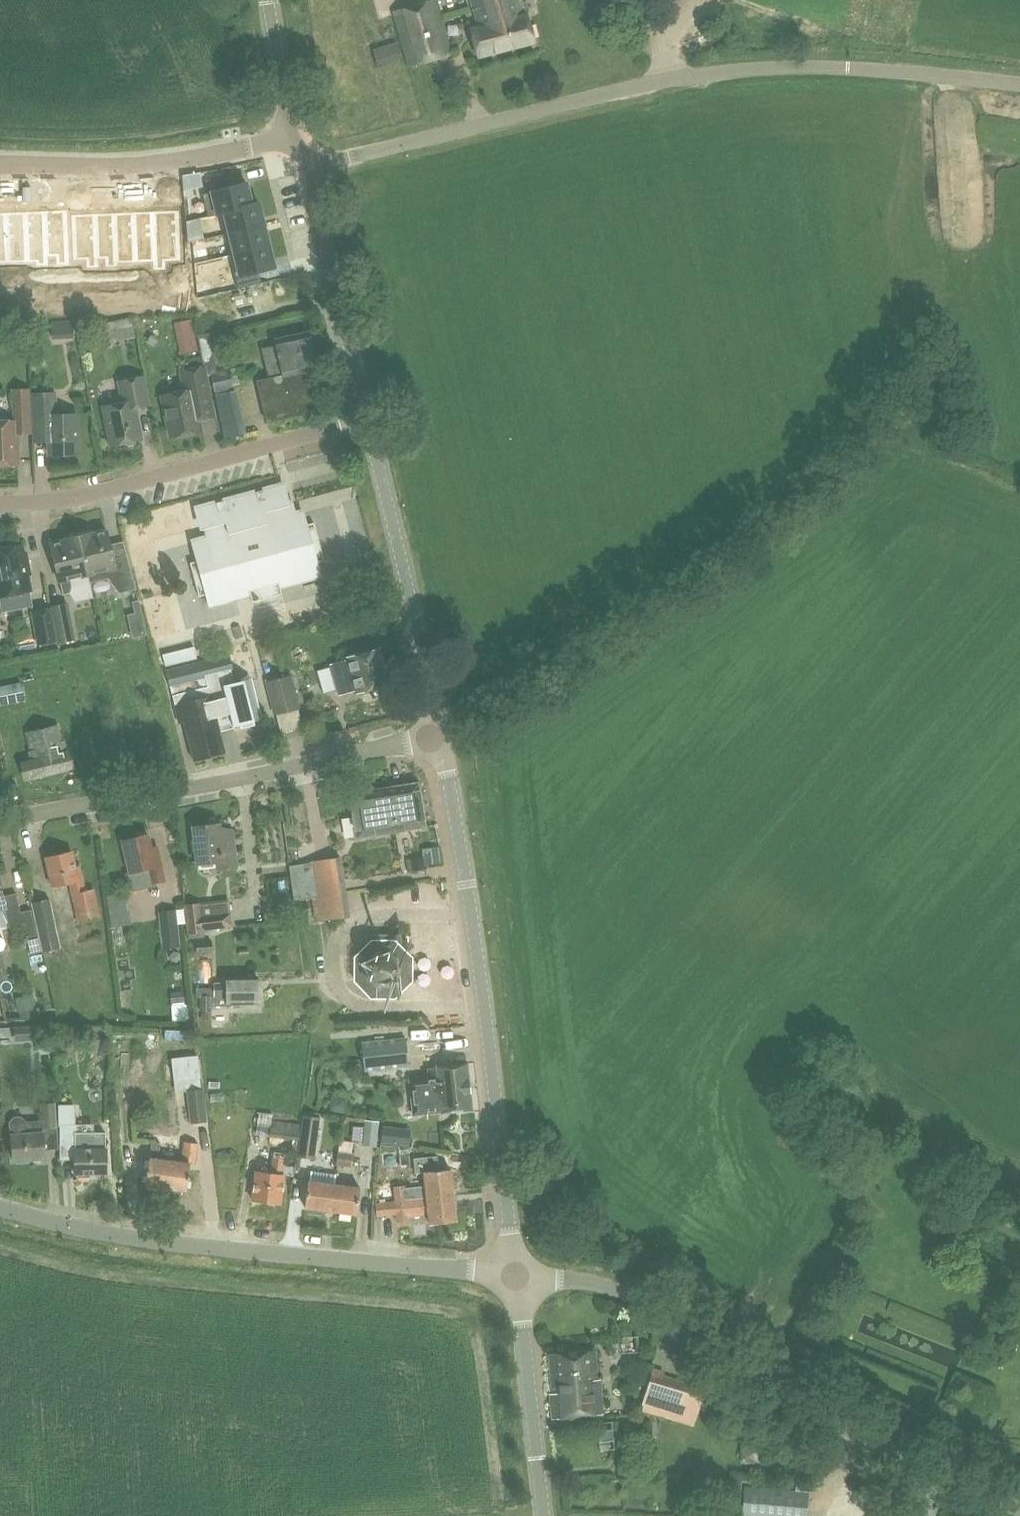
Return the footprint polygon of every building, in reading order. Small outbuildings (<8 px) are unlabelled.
[(453,54),(437,0),(433,0),(393,11),(409,66),(453,54)] [(529,9),(525,11),(522,0),(472,0),(478,23),(472,25),(481,56),(537,40),(529,9)] [(373,50),(378,65),(401,58),(397,43),(373,50)] [(184,190),(202,185),(199,173),(182,175),(184,190)] [(232,174),(209,180),(217,214),(224,212),(252,205),(247,183),(235,186),(232,174)] [(252,205),(224,212),(229,233),(264,224),(259,204),(252,205)] [(67,216),(45,217),(47,256),(68,255),(67,216)] [(153,217),(155,257),(180,256),(178,216),(153,217)] [(28,257),(47,256),(45,217),(26,218),(28,257)] [(134,218),(136,258),(155,257),(153,217),(134,218)] [(9,258),(7,218),(0,219),(0,258),(9,258)] [(7,218),(9,258),(28,257),(26,218),(7,218)] [(136,258),(134,218),(115,219),(117,258),(136,258)] [(187,221),(187,229),(201,226),(199,218),(187,221)] [(96,220),(97,259),(117,258),(115,219),(96,220)] [(75,260),(97,259),(96,220),(73,221),(75,260)] [(264,224),(229,233),(234,254),(269,245),(264,224)] [(269,245),(234,254),(239,275),(235,276),(238,288),(260,283),(257,272),(275,268),(269,245)] [(195,251),(198,262),(209,259),(206,248),(195,251)] [(107,312),(119,311),(118,303),(106,304),(107,312)] [(130,303),(118,303),(119,311),(131,311),(130,303)] [(59,314),(70,313),(70,305),(58,306),(59,314)] [(77,305),(77,313),(89,312),(89,305),(77,305)] [(42,306),(30,307),(30,315),(42,314),(42,306)] [(18,315),(30,315),(30,307),(18,307),(18,315)] [(157,308),(157,316),(169,315),(169,307),(157,308)] [(157,316),(157,308),(145,308),(145,316),(157,316)] [(195,334),(192,321),(174,324),(177,338),(195,334)] [(116,329),(117,355),(137,354),(136,329),(116,329)] [(262,348),(269,379),(258,381),(267,422),(315,411),(306,372),(318,369),(309,332),(276,339),(277,345),(262,348)] [(205,367),(203,357),(189,359),(191,369),(205,367)] [(163,396),(172,437),(202,431),(195,399),(211,396),(205,367),(191,369),(181,371),(185,391),(163,396)] [(211,374),(215,391),(234,387),(230,369),(211,374)] [(124,402),(104,406),(112,446),(126,443),(128,445),(136,443),(138,441),(142,440),(136,408),(149,406),(144,377),(120,382),(124,402)] [(30,413),(29,389),(13,389),(14,413),(30,413)] [(48,427),(50,455),(80,454),(78,414),(57,415),(56,392),(31,394),(33,427),(48,427)] [(17,420),(0,421),(0,465),(19,464),(17,420)] [(191,563),(200,597),(210,595),(213,604),(250,594),(253,603),(283,595),(280,586),(318,576),(315,564),(325,561),(315,523),(304,526),(301,514),(287,518),(284,506),(287,505),(282,487),(199,509),(204,528),(207,527),(210,539),(196,542),(201,561),(191,563)] [(309,507),(311,516),(334,511),(333,502),(309,507)] [(114,556),(108,531),(92,535),(91,532),(79,535),(88,575),(90,583),(108,578),(120,594),(137,589),(128,553),(114,556)] [(71,579),(88,575),(79,535),(67,538),(67,541),(51,545),(60,581),(61,581),(64,595),(71,593),(73,586),(71,579)] [(22,545),(0,549),(0,597),(31,591),(28,575),(32,574),(29,560),(25,561),(22,545)] [(74,639),(67,604),(51,607),(58,642),(74,639)] [(38,644),(55,640),(49,609),(31,612),(38,644)] [(168,653),(172,668),(203,659),(199,645),(168,653)] [(390,684),(381,648),(347,656),(348,660),(332,664),(339,694),(356,690),(357,692),(390,684)] [(261,717),(252,680),(235,684),(232,672),(234,672),(230,655),(167,670),(173,696),(175,704),(180,723),(185,722),(194,761),(226,753),(221,733),(220,728),(240,723),(241,728),(255,725),(254,720),(261,718),(261,717)] [(267,681),(276,714),(299,708),(291,675),(267,681)] [(6,687),(0,689),(0,705),(10,703),(6,687)] [(31,751),(29,751),(31,760),(23,762),(27,779),(74,768),(70,750),(66,751),(64,741),(62,742),(58,726),(27,733),(31,751)] [(390,787),(396,830),(426,826),(419,782),(390,787)] [(396,830),(390,787),(351,792),(357,836),(396,830)] [(194,826),(198,864),(222,861),(223,870),(237,868),(233,838),(222,840),(220,823),(194,826)] [(267,830),(268,865),(294,864),(292,829),(267,830)] [(122,840),(131,873),(149,868),(153,883),(166,880),(157,846),(151,848),(148,834),(122,840)] [(447,857),(445,842),(426,845),(428,859),(447,857)] [(100,918),(93,889),(86,891),(80,866),(76,867),(72,851),(46,857),(53,887),(70,883),(79,923),(100,918)] [(306,861),(312,897),(315,921),(350,916),(341,856),(306,861)] [(8,923),(9,927),(24,923),(17,892),(4,895),(0,878),(0,925),(8,923)] [(131,891),(115,892),(116,922),(133,921),(131,891)] [(44,951),(61,947),(50,899),(33,903),(44,951)] [(200,905),(185,907),(185,908),(187,924),(188,934),(204,933),(204,931),(231,927),(230,913),(202,917),(200,905)] [(176,909),(158,911),(163,950),(181,947),(178,925),(187,924),(185,908),(176,909)] [(396,940),(371,939),(354,956),(353,981),(371,999),(395,999),(413,982),(413,957),(396,940)] [(197,954),(212,953),(213,953),(212,942),(196,943),(197,954)] [(227,978),(227,981),(215,981),(215,994),(227,994),(227,1004),(258,1004),(258,977),(227,978)] [(197,996),(201,996),(212,996),(211,988),(197,988),(197,996)] [(39,1028),(15,1029),(16,1045),(39,1043),(39,1028)] [(366,1071),(409,1066),(406,1038),(362,1043),(366,1071)] [(20,1062),(21,1075),(38,1073),(37,1061),(20,1062)] [(427,1068),(428,1077),(409,1079),(413,1115),(472,1108),(467,1064),(427,1068)] [(186,1090),(189,1124),(206,1122),(203,1089),(186,1090)] [(43,1129),(58,1127),(55,1103),(41,1104),(43,1129)] [(58,1125),(76,1125),(76,1105),(76,1104),(58,1104),(58,1125)] [(314,1158),(319,1119),(304,1116),(298,1156),(314,1158)] [(27,1134),(26,1122),(21,1118),(14,1118),(11,1123),(14,1161),(46,1159),(44,1132),(27,1134)] [(366,1121),(363,1144),(376,1145),(378,1122),(366,1121)] [(106,1148),(106,1133),(76,1133),(76,1125),(58,1125),(60,1125),(60,1160),(74,1160),(74,1174),(77,1174),(77,1177),(91,1177),(91,1174),(107,1174),(107,1148),(106,1148)] [(383,1126),(381,1142),(394,1144),(396,1127),(383,1126)] [(181,1162),(149,1157),(146,1186),(187,1191),(191,1163),(196,1163),(198,1143),(184,1142),(181,1162)] [(339,1152),(337,1165),(351,1167),(353,1154),(339,1152)] [(281,1204),(285,1174),(284,1174),(286,1158),(272,1156),(270,1173),(257,1171),(253,1200),(281,1204)] [(407,1200),(427,1198),(454,1195),(452,1169),(439,1171),(437,1157),(413,1159),(415,1173),(424,1172),(426,1187),(406,1189),(407,1200)] [(331,1211),(334,1185),(336,1175),(311,1172),(310,1181),(309,1181),(305,1207),(331,1211)] [(360,1188),(334,1185),(331,1211),(357,1214),(360,1188)] [(396,1201),(407,1200),(406,1189),(406,1186),(394,1187),(396,1201)] [(427,1198),(407,1200),(396,1201),(396,1202),(376,1204),(377,1216),(397,1215),(397,1222),(410,1221),(409,1215),(429,1214),(430,1224),(457,1221),(454,1195),(427,1198)] [(599,1379),(597,1350),(551,1354),(554,1393),(551,1393),(553,1419),(604,1415),(602,1379),(599,1379)] [(706,1388),(664,1375),(664,1372),(653,1369),(641,1408),(695,1424),(706,1388)] [(742,1515),(807,1515),(810,1493),(745,1487),(742,1515)]
